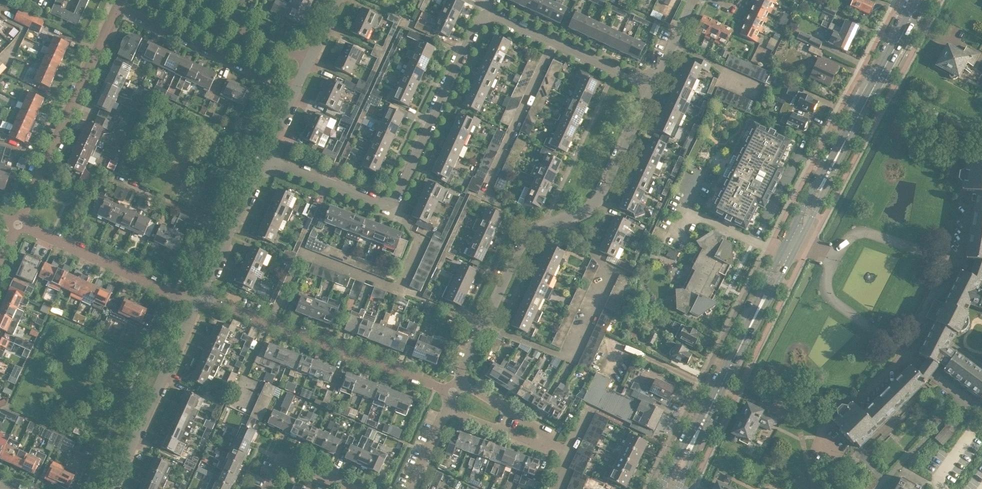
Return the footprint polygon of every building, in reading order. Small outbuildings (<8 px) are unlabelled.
[(76,25),(88,0),(80,0),(74,13),(61,7),(63,3),(55,0),(49,13),(76,25)] [(302,24),(307,13),(280,0),(276,0),(271,10),(302,24)] [(293,5),(292,5),(307,12),(312,1),(310,0),(295,0),(295,1),(293,0),(282,0),(293,5)] [(429,0),(424,0),(420,9),(424,11),(429,0)] [(459,13),(464,2),(460,0),(439,0),(438,4),(444,6),(459,13)] [(525,7),(537,12),(542,0),(528,0),(525,7)] [(549,0),(542,0),(537,12),(548,17),(555,2),(549,0)] [(555,2),(548,17),(560,23),(567,8),(560,5),(562,0),(556,0),(555,2)] [(772,8),(770,7),(772,1),(769,0),(755,0),(753,4),(768,11),(773,14),(775,9),(772,8)] [(850,5),(854,7),(868,14),(873,3),(867,0),(853,0),(850,5)] [(787,3),(784,1),(781,6),(793,12),(795,9),(798,3),(794,2),(793,4),(788,2),(787,3)] [(608,9),(617,12),(619,8),(610,4),(608,9)] [(753,4),(749,13),(763,20),(766,21),(767,18),(765,17),(768,11),(753,4)] [(823,9),(835,15),(837,9),(826,4),(824,8),(823,9)] [(444,6),(438,18),(454,25),(459,13),(444,6)] [(356,19),(372,26),(376,28),(382,16),(376,13),(376,14),(362,8),(356,19)] [(619,8),(617,12),(624,16),(626,11),(619,8)] [(16,13),(26,18),(29,13),(19,9),(16,13)] [(569,26),(580,32),(587,17),(575,12),(569,26)] [(783,12),(780,17),(786,20),(787,20),(789,15),(783,12)] [(14,19),(24,24),(26,18),(16,13),(14,19)] [(24,24),(29,26),(32,21),(34,16),(29,13),(26,18),(24,24)] [(389,13),(387,19),(393,22),(398,24),(400,18),(389,13)] [(749,13),(744,23),(758,30),(761,31),(763,27),(760,26),(763,20),(749,13)] [(642,18),(634,14),(631,19),(640,22),(642,18)] [(701,31),(706,34),(713,19),(703,15),(695,31),(700,33),(701,31)] [(34,16),(32,21),(42,26),(44,21),(34,16)] [(580,32),(592,37),(599,22),(587,17),(580,32)] [(454,25),(438,18),(433,30),(448,37),(454,25)] [(642,18),(640,22),(647,26),(650,21),(642,18)] [(372,26),(356,19),(351,31),(366,38),(372,26)] [(710,36),(715,38),(722,24),(713,19),(706,34),(705,36),(709,38),(710,36)] [(788,25),(795,28),(798,22),(791,19),(788,25)] [(829,27),(852,38),(858,26),(846,20),(842,27),(831,22),(829,27)] [(42,26),(32,21),(29,26),(39,31),(42,26)] [(417,22),(415,27),(428,34),(431,28),(417,21),(417,22)] [(592,37),(603,42),(610,28),(599,22),(592,37)] [(654,35),(659,25),(652,22),(648,32),(654,35)] [(758,30),(744,23),(739,33),(756,41),(758,36),(756,35),(758,30)] [(722,24),(715,38),(714,40),(718,42),(719,41),(725,44),(732,29),(722,24)] [(852,38),(829,27),(825,34),(827,34),(825,38),(826,40),(834,44),(834,45),(846,51),(847,48),(849,48),(852,42),(850,41),(852,38)] [(603,42),(615,48),(622,33),(610,28),(603,42)] [(406,34),(419,41),(413,52),(429,59),(434,48),(426,44),(429,39),(408,29),(406,34)] [(399,31),(393,43),(397,45),(403,33),(399,31)] [(615,48),(626,53),(633,38),(622,33),(615,48)] [(117,60),(132,67),(134,62),(134,61),(132,60),(142,38),(142,37),(141,36),(140,36),(139,35),(138,35),(137,34),(136,34),(134,34),(133,34),(132,34),(131,34),(130,34),(129,35),(127,36),(126,36),(125,37),(124,38),(124,39),(127,41),(123,49),(121,48),(118,54),(119,55),(117,60)] [(490,47),(505,54),(514,58),(517,52),(508,48),(510,42),(495,35),(490,47)] [(808,42),(820,47),(822,41),(811,36),(808,42)] [(42,45),(49,48),(64,55),(69,44),(54,37),(51,43),(42,40),(41,45),(42,45)] [(633,38),(626,53),(638,58),(645,44),(633,38)] [(140,57),(153,62),(160,47),(157,45),(157,43),(154,41),(153,43),(148,41),(144,39),(142,43),(134,61),(134,62),(137,63),(140,57)] [(340,55),(355,62),(361,50),(345,43),(340,55)] [(375,43),(373,49),(384,54),(386,48),(382,46),(375,43)] [(393,43),(388,54),(392,56),(397,45),(393,43)] [(949,75),(951,77),(954,77),(957,76),(958,74),(958,75),(965,61),(972,64),(978,52),(965,46),(963,51),(959,49),(958,50),(947,44),(937,63),(950,70),(949,71),(949,75)] [(36,55),(44,59),(59,66),(64,55),(49,48),(42,45),(39,52),(37,51),(36,55)] [(822,56),(824,51),(810,45),(808,50),(822,56)] [(161,77),(172,52),(160,47),(153,62),(159,65),(156,75),(161,77)] [(490,47),(484,58),(500,65),(505,54),(490,47)] [(722,48),(719,54),(725,57),(728,51),(722,48)] [(373,49),(370,54),(377,57),(381,59),(384,54),(373,49)] [(405,55),(411,58),(408,64),(424,71),(429,59),(413,52),(407,49),(405,55)] [(531,58),(542,53),(533,49),(530,58),(531,58)] [(172,52),(160,79),(164,81),(170,70),(176,73),(183,58),(180,56),(181,53),(177,51),(176,54),(172,52)] [(730,67),(735,55),(729,53),(724,64),(730,67)] [(388,54),(383,66),(387,68),(392,56),(388,54)] [(355,62),(340,55),(334,66),(350,74),(355,62)] [(741,58),(735,55),(730,67),(736,69),(741,58)] [(709,71),(712,65),(696,57),(694,62),(687,59),(682,71),(697,78),(702,68),(709,71)] [(811,75),(829,83),(838,65),(819,57),(811,75)] [(187,60),(183,58),(176,73),(182,76),(177,87),(182,89),(183,88),(195,63),(190,61),(191,60),(189,58),(187,60)] [(484,58),(479,70),(495,77),(500,65),(484,58)] [(747,61),(742,59),(741,58),(736,69),(742,72),(747,61)] [(31,66),(39,70),(54,76),(59,66),(44,59),(41,65),(33,62),(31,66)] [(112,68),(111,70),(110,71),(126,78),(127,77),(132,67),(117,60),(116,59),(114,64),(111,62),(109,67),(112,68)] [(562,63),(553,59),(557,70),(559,71),(562,63)] [(753,63),(747,61),(742,72),(748,75),(753,63)] [(192,81),(199,84),(206,68),(203,67),(203,63),(202,63),(201,62),(200,62),(199,65),(195,63),(183,88),(187,89),(192,81)] [(759,66),(753,63),(748,75),(753,77),(759,66)] [(408,64),(403,75),(418,82),(424,71),(408,64)] [(383,66),(377,77),(382,79),(387,68),(383,66)] [(759,80),(764,69),(759,66),(753,77),(759,80)] [(598,82),(591,79),(594,74),(579,67),(575,75),(581,78),(577,87),(592,94),(598,82)] [(206,68),(199,84),(205,87),(204,90),(209,92),(207,99),(211,101),(222,79),(217,77),(218,74),(206,68)] [(525,72),(528,78),(531,76),(534,70),(532,69),(525,72)] [(765,82),(771,71),(764,69),(759,80),(765,82)] [(26,77),(34,81),(39,83),(49,88),(54,76),(39,70),(36,76),(27,73),(26,77)] [(495,77),(479,70),(474,81),(489,88),(495,77)] [(127,86),(129,80),(126,78),(110,71),(109,74),(106,73),(104,77),(107,78),(105,82),(131,94),(132,95),(134,89),(127,86)] [(677,82),(692,89),(697,78),(682,71),(677,82)] [(521,75),(519,81),(520,81),(528,78),(525,72),(522,74),(521,75)] [(418,82),(403,75),(398,73),(393,84),(398,87),(413,94),(418,82)] [(513,80),(518,83),(519,81),(521,75),(516,73),(513,80)] [(329,78),(323,90),(339,97),(344,86),(329,78)] [(359,78),(356,84),(368,89),(370,83),(366,81),(359,78)] [(226,97),(232,100),(240,84),(228,79),(227,82),(222,79),(211,101),(216,103),(220,97),(225,99),(226,97)] [(492,89),(489,88),(474,81),(469,93),(484,100),(490,102),(493,96),(490,94),(492,89)] [(129,98),(131,94),(105,82),(104,86),(101,85),(99,89),(102,90),(100,94),(116,101),(119,95),(127,97),(129,98)] [(375,82),(370,93),(380,98),(383,92),(377,89),(380,83),(375,82)] [(672,94),(687,101),(692,89),(677,82),(672,94)] [(790,104),(794,106),(796,107),(797,105),(813,112),(818,100),(802,93),(804,90),(805,88),(794,84),(791,82),(789,88),(787,93),(790,94),(794,96),(790,104)] [(240,84),(232,100),(239,103),(236,112),(240,114),(251,90),(240,84)] [(356,84),(354,89),(361,92),(365,94),(368,89),(356,84)] [(714,96),(719,98),(724,87),(719,85),(714,96)] [(413,94),(398,87),(392,99),(408,106),(413,94)] [(571,98),(587,105),(592,94),(577,87),(571,98)] [(724,87),(719,98),(725,101),(730,90),(724,87)] [(339,97),(323,90),(318,102),(338,111),(343,99),(339,97)] [(730,90),(725,101),(731,103),(735,93),(730,90)] [(15,100),(23,103),(38,110),(44,99),(28,92),(26,98),(17,96),(15,100)] [(522,92),(515,95),(517,101),(521,99),(524,93),(522,92)] [(370,93),(366,101),(370,103),(376,106),(380,98),(370,93)] [(463,104),(479,111),(481,112),(484,107),(481,106),(484,100),(469,93),(463,104)] [(735,105),(740,95),(735,93),(731,103),(735,105)] [(113,108),(116,101),(100,94),(98,97),(97,97),(96,99),(97,100),(95,105),(105,110),(101,118),(115,124),(118,117),(113,113),(115,109),(113,108)] [(666,105),(681,112),(687,101),(672,94),(666,105)] [(517,101),(515,95),(512,96),(508,103),(511,104),(517,101)] [(735,105),(740,108),(745,97),(740,95),(735,105)] [(740,108),(745,110),(750,99),(745,97),(740,108)] [(571,98),(569,103),(566,109),(582,117),(587,105),(571,98)] [(781,120),(786,123),(803,130),(808,118),(791,112),(794,106),(790,104),(784,101),(783,102),(776,98),(773,105),(781,109),(780,112),(784,114),(781,120)] [(745,110),(751,112),(756,102),(750,99),(745,110)] [(703,100),(700,107),(705,109),(708,102),(703,100)] [(38,110),(23,103),(21,109),(12,107),(10,111),(18,114),(34,121),(38,110)] [(666,105),(661,117),(676,124),(678,125),(684,113),(681,112),(666,105)] [(917,114),(932,121),(936,113),(920,106),(917,114)] [(582,117),(566,109),(561,107),(558,113),(559,114),(557,119),(561,121),(577,128),(582,117)] [(705,109),(700,107),(696,115),(701,118),(705,109)] [(388,108),(383,119),(398,126),(404,115),(388,108)] [(362,110),(357,121),(361,123),(366,112),(362,110)] [(221,122),(224,116),(214,111),(211,118),(221,122)] [(307,126),(322,133),(327,135),(330,128),(326,126),(328,121),(330,117),(317,111),(315,115),(312,114),(307,126)] [(135,121),(138,114),(132,112),(129,119),(135,121)] [(467,113),(465,117),(459,114),(453,125),(469,132),(473,124),(477,127),(481,120),(467,113)] [(5,122),(13,125),(29,132),(34,121),(18,114),(16,120),(7,117),(5,122)] [(343,114),(340,119),(351,125),(354,119),(350,117),(343,114)] [(230,126),(238,129),(243,118),(235,115),(230,126)] [(500,121),(509,125),(513,116),(512,115),(501,120),(500,121)] [(83,132),(98,139),(100,140),(103,133),(112,132),(115,124),(101,118),(98,116),(94,123),(88,120),(83,132)] [(671,135),(676,124),(661,117),(656,128),(671,135)] [(340,119),(337,125),(344,128),(349,130),(351,125),(340,119)] [(398,126),(383,119),(378,131),(393,138),(398,126)] [(357,121),(352,133),(356,135),(361,123),(357,121)] [(561,121),(557,130),(556,132),(571,140),(577,128),(561,121)] [(524,122),(520,130),(529,134),(530,133),(525,122),(524,122)] [(693,122),(690,130),(694,132),(698,124),(693,122)] [(714,203),(710,211),(724,218),(723,220),(729,223),(730,221),(745,228),(749,220),(752,222),(757,212),(753,210),(757,203),(763,207),(770,192),(771,193),(776,183),(775,182),(782,168),(776,165),(780,158),(783,160),(788,151),(784,149),(788,141),(774,133),(775,132),(769,129),(768,130),(754,123),(750,131),(746,130),(741,139),(745,141),(737,157),(733,155),(728,163),(726,166),(727,166),(722,175),(727,177),(719,193),(715,191),(710,201),(714,203)] [(0,133),(8,136),(23,143),(29,132),(13,125),(11,131),(2,129),(0,133)] [(448,137),(464,144),(469,132),(453,125),(448,137)] [(322,133),(307,126),(301,137),(309,141),(317,145),(322,133)] [(496,137),(505,133),(505,132),(497,128),(493,136),(496,137)] [(374,129),(369,141),(388,149),(393,138),(374,129)] [(690,140),(694,132),(690,130),(686,138),(690,140)] [(95,145),(98,139),(83,132),(77,143),(100,154),(102,149),(95,145)] [(566,152),(571,140),(556,132),(553,138),(551,137),(547,138),(544,145),(555,150),(556,147),(566,152)] [(337,139),(337,140),(343,143),(346,136),(342,133),(339,140),(337,139)] [(352,133),(347,144),(351,146),(356,135),(352,133)] [(697,135),(686,158),(692,161),(704,138),(697,135)] [(443,148),(458,155),(464,144),(448,137),(443,148)] [(517,137),(517,138),(521,149),(522,149),(526,141),(517,137)] [(646,149),(658,155),(661,156),(667,145),(651,137),(646,149)] [(333,165),(335,159),(343,143),(337,140),(332,151),(325,148),(320,159),(333,165)] [(388,149),(369,141),(367,140),(365,144),(367,146),(364,152),(367,154),(382,161),(388,149)] [(309,141),(307,145),(315,149),(317,145),(309,141)] [(98,158),(100,154),(77,143),(75,147),(74,146),(72,149),(74,150),(72,154),(88,162),(90,155),(98,158)] [(351,146),(347,144),(341,156),(345,158),(348,151),(351,146)] [(351,146),(348,151),(356,154),(358,150),(351,146)] [(546,154),(541,165),(556,173),(562,161),(555,158),(557,153),(543,146),(541,152),(546,154)] [(438,160),(453,167),(458,155),(443,148),(438,160)] [(491,157),(495,155),(498,149),(495,148),(488,151),(491,157)] [(660,169),(665,158),(661,156),(658,155),(646,149),(641,161),(660,169)] [(491,157),(488,151),(486,153),(483,159),(485,160),(491,157)] [(85,168),(88,162),(72,154),(66,166),(80,173),(78,178),(88,183),(91,176),(85,168)] [(382,161),(367,154),(362,165),(377,173),(382,161)] [(678,155),(675,162),(679,165),(683,157),(678,155)] [(454,175),(450,173),(453,167),(438,160),(432,171),(438,174),(437,178),(450,184),(454,175)] [(662,170),(660,169),(641,161),(635,172),(651,179),(654,172),(659,175),(662,170)] [(0,164),(0,188),(4,190),(10,174),(3,172),(5,163),(1,162),(0,164)] [(556,173),(541,165),(534,162),(529,174),(535,177),(551,184),(556,173)] [(679,165),(675,162),(671,170),(676,172),(679,165)] [(961,191),(975,193),(965,260),(976,261),(970,276),(960,272),(943,305),(936,301),(932,308),(928,315),(936,319),(919,354),(926,359),(917,372),(910,365),(862,413),(851,402),(846,407),(840,406),(837,409),(838,415),(833,420),(840,428),(838,430),(852,444),(855,442),(859,446),(926,381),(938,364),(944,368),(941,372),(981,401),(981,366),(948,342),(952,332),(956,334),(958,330),(959,331),(962,331),(966,324),(967,320),(964,318),(967,313),(964,311),(969,302),(981,306),(981,293),(978,291),(981,281),(981,165),(978,165),(978,167),(965,165),(964,173),(959,174),(958,182),(962,184),(961,191)] [(485,171),(473,176),(483,181),(487,172),(485,171)] [(654,181),(651,179),(635,172),(630,183),(645,190),(648,192),(654,181)] [(467,188),(478,192),(483,181),(473,176),(472,177),(467,188)] [(498,177),(494,186),(504,190),(504,189),(500,178),(498,177)] [(535,177),(530,188),(546,195),(551,184),(535,177)] [(423,193),(438,200),(442,201),(447,189),(428,181),(423,193)] [(625,195),(640,202),(645,190),(630,183),(625,195)] [(669,187),(664,185),(660,194),(665,196),(669,187)] [(119,199),(123,189),(118,186),(114,194),(115,197),(119,199)] [(530,188),(525,200),(522,205),(531,209),(533,204),(540,207),(546,195),(530,188)] [(97,214),(109,220),(116,204),(112,202),(113,200),(110,199),(109,201),(105,199),(104,199),(103,198),(106,193),(104,189),(99,193),(94,204),(97,206),(94,212),(98,214),(97,214)] [(128,190),(123,189),(119,199),(122,201),(125,198),(128,190)] [(278,189),(272,200),(288,207),(293,196),(278,189)] [(470,192),(464,206),(468,208),(472,200),(474,201),(478,203),(481,198),(476,196),(470,192)] [(423,193),(417,204),(433,211),(438,200),(423,193)] [(644,204),(640,202),(625,195),(619,207),(635,214),(636,216),(644,213),(642,208),(644,204)] [(141,209),(146,198),(142,196),(138,203),(137,207),(141,209)] [(288,207),(272,200),(267,212),(283,219),(288,207)] [(657,201),(654,208),(658,210),(662,203),(657,201)] [(128,209),(116,204),(109,220),(120,225),(128,209)] [(312,204),(306,215),(312,218),(318,206),(312,204)] [(433,211),(417,204),(412,216),(418,219),(416,224),(430,230),(432,224),(428,222),(433,211)] [(323,228),(325,222),(337,226),(343,210),(331,205),(328,212),(322,210),(316,226),(323,228)] [(488,207),(482,219),(498,226),(503,215),(488,207)] [(658,210),(654,208),(650,216),(654,219),(658,210)] [(128,209),(120,225),(132,230),(139,215),(136,213),(136,210),(133,209),(132,211),(128,209)] [(339,234),(341,228),(348,230),(354,215),(343,210),(337,226),(334,232),(339,234)] [(189,223),(192,218),(192,217),(180,212),(178,217),(175,224),(172,230),(173,230),(165,246),(177,251),(184,235),(178,233),(184,220),(189,223)] [(283,219),(267,212),(262,223),(277,230),(283,219)] [(139,215),(132,230),(143,236),(144,234),(149,236),(155,224),(150,222),(150,220),(139,215)] [(308,216),(303,228),(307,229),(312,218),(306,215),(306,216),(308,216)] [(358,241),(360,235),(366,219),(354,215),(348,230),(346,237),(358,241)] [(610,227),(625,234),(629,236),(632,230),(628,228),(631,222),(615,215),(610,227)] [(471,228),(477,231),(492,238),(498,226),(482,219),(477,217),(471,228)] [(448,218),(441,235),(445,237),(453,220),(448,218)] [(366,219),(360,235),(372,239),(378,224),(366,219)] [(277,230),(262,223),(256,235),(272,242),(277,230)] [(155,224),(149,236),(155,238),(154,240),(165,246),(173,230),(172,230),(161,225),(160,227),(155,224)] [(372,239),(383,244),(389,228),(378,224),(372,239)] [(625,242),(622,240),(625,234),(610,227),(604,238),(620,245),(623,247),(625,242)] [(303,228),(298,239),(302,241),(307,229),(303,228)] [(401,233),(389,228),(383,244),(395,248),(393,253),(402,256),(408,241),(400,238),(401,233)] [(644,229),(639,241),(643,243),(649,231),(644,229)] [(477,231),(471,242),(487,249),(492,238),(477,231)] [(711,301),(716,291),(717,292),(718,289),(716,288),(722,276),(724,277),(725,275),(725,274),(730,264),(731,264),(731,258),(734,258),(734,251),(731,252),(730,244),(720,238),(721,235),(712,231),(706,235),(704,233),(699,236),(701,239),(697,241),(699,245),(691,261),(694,263),(691,268),(694,270),(691,276),(689,274),(681,290),(676,290),(676,295),(673,295),(673,301),(676,301),(677,308),(685,313),(687,310),(698,316),(704,311),(706,314),(711,310),(709,308),(715,305),(713,302),(711,301)] [(432,238),(443,243),(445,237),(441,235),(439,234),(434,232),(432,238)] [(329,245),(314,239),(315,237),(310,235),(306,247),(319,252),(328,249),(329,245)] [(449,237),(444,249),(454,254),(456,249),(452,248),(450,247),(453,239),(449,237)] [(429,243),(440,248),(443,243),(432,238),(429,243)] [(614,257),(620,245),(604,238),(599,250),(614,257)] [(643,243),(639,241),(633,252),(638,254),(643,243)] [(471,242),(468,248),(465,247),(462,252),(481,261),(487,249),(471,242)] [(426,249),(437,254),(440,248),(429,243),(426,249)] [(565,259),(562,258),(564,251),(549,244),(544,256),(559,263),(562,264),(565,259)] [(328,249),(319,252),(329,256),(329,254),(336,251),(338,257),(345,254),(346,252),(329,245),(328,249)] [(252,246),(246,258),(262,265),(267,253),(252,246)] [(285,247),(283,253),(294,258),(297,253),(292,251),(285,247)] [(669,248),(666,255),(674,259),(678,252),(669,248)] [(424,255),(435,260),(437,254),(426,249),(424,255)] [(444,249),(441,255),(447,258),(452,260),(454,254),(444,249)] [(329,254),(329,256),(343,261),(351,258),(353,254),(346,252),(345,254),(338,257),(336,251),(329,254)] [(17,280),(33,287),(44,264),(40,263),(41,260),(26,253),(20,265),(23,266),(17,280)] [(294,258),(283,253),(280,259),(287,262),(291,264),(294,258)] [(370,261),(353,254),(351,258),(343,261),(352,265),(353,263),(359,260),(362,266),(369,263),(370,261)] [(421,261),(432,266),(435,260),(424,255),(421,261)] [(553,275),(558,265),(559,263),(544,256),(538,267),(553,275)] [(263,273),(259,271),(262,265),(246,258),(241,269),(257,276),(261,278),(263,273)] [(39,275),(50,280),(56,268),(59,261),(55,259),(52,266),(45,263),(39,275)] [(352,265),(367,271),(375,267),(376,263),(370,261),(369,263),(362,266),(359,260),(353,263),(352,265)] [(617,265),(630,271),(632,266),(620,260),(617,265)] [(418,267),(429,272),(432,266),(421,261),(418,267)] [(596,272),(598,267),(590,261),(583,275),(586,276),(596,272)] [(320,265),(312,262),(308,271),(316,274),(320,265)] [(367,271),(384,277),(388,268),(376,263),(375,267),(367,271)] [(461,263),(456,275),(472,282),(477,270),(461,263)] [(61,286),(67,273),(70,266),(66,264),(63,271),(56,268),(50,280),(48,284),(60,289),(61,286)] [(415,273),(427,278),(429,272),(418,267),(415,273)] [(548,286),(552,278),(553,275),(538,267),(533,279),(548,286)] [(247,290),(248,286),(251,288),(257,276),(241,269),(234,284),(247,290)] [(350,277),(329,269),(328,270),(331,277),(337,275),(340,282),(340,284),(346,286),(350,277)] [(61,286),(72,290),(79,274),(81,271),(77,270),(74,276),(67,273),(61,286)] [(577,292),(584,289),(582,284),(589,281),(591,282),(596,272),(586,276),(583,275),(576,291),(577,292)] [(413,278),(424,283),(427,278),(415,273),(413,278)] [(617,278),(628,283),(631,278),(620,273),(617,278)] [(70,294),(81,299),(82,295),(88,283),(91,276),(88,275),(87,277),(79,274),(72,290),(70,294)] [(281,274),(276,285),(281,287),(286,276),(281,274)] [(337,275),(331,277),(333,281),(340,284),(340,282),(337,275)] [(451,286),(466,294),(472,282),(456,275),(451,286)] [(94,301),(100,288),(103,281),(97,278),(94,285),(88,283),(82,295),(81,299),(92,304),(94,301)] [(413,278),(409,286),(420,291),(424,283),(413,278)] [(614,284),(625,289),(628,283),(617,278),(614,284)] [(33,287),(17,280),(15,279),(10,290),(23,296),(25,292),(30,294),(33,287)] [(354,279),(351,288),(348,295),(357,299),(360,291),(363,282),(354,279)] [(553,288),(548,286),(533,279),(528,290),(543,297),(545,298),(547,294),(550,294),(553,288)] [(591,282),(589,281),(582,284),(584,289),(588,288),(591,282)] [(108,299),(114,286),(110,284),(107,291),(100,288),(94,301),(92,304),(102,309),(104,305),(105,306),(108,299)] [(612,290),(623,295),(625,289),(614,284),(612,290)] [(271,296),(276,299),(281,287),(276,285),(271,296)] [(461,305),(466,294),(451,286),(447,285),(442,296),(439,303),(451,307),(453,301),(461,305)] [(386,291),(374,286),(370,296),(382,300),(386,291)] [(425,288),(422,296),(428,299),(432,292),(425,288)] [(28,299),(23,296),(10,290),(4,302),(18,308),(20,303),(25,305),(28,299)] [(528,290),(524,298),(522,301),(538,309),(543,297),(528,290)] [(623,295),(612,290),(609,296),(620,301),(623,295)] [(296,311),(308,315),(314,299),(302,295),(296,311)] [(316,295),(314,299),(308,315),(320,320),(328,298),(323,296),(322,298),(316,295)] [(397,295),(395,301),(401,303),(403,297),(397,295)] [(620,301),(609,296),(606,301),(617,307),(620,301)] [(328,298),(320,320),(332,324),(340,302),(328,298)] [(108,299),(105,306),(110,308),(113,301),(108,299)] [(110,308),(112,309),(109,316),(112,317),(126,324),(136,304),(124,299),(122,303),(114,299),(113,301),(110,308)] [(41,304),(50,308),(51,304),(43,300),(41,304)] [(538,309),(522,301),(517,313),(532,320),(537,322),(542,311),(538,309)] [(617,307),(606,301),(604,307),(615,312),(617,307)] [(0,310),(0,311),(0,314),(19,323),(24,311),(18,308),(4,302),(0,310)] [(47,314),(50,308),(41,304),(39,310),(47,314)] [(139,337),(143,339),(153,317),(145,313),(147,309),(136,304),(126,324),(137,329),(136,331),(136,333),(137,335),(138,336),(139,337)] [(571,306),(574,313),(577,311),(580,305),(578,304),(571,306)] [(574,313),(571,306),(568,308),(565,314),(567,315),(574,313)] [(612,318),(615,312),(604,307),(601,313),(612,318)] [(344,329),(356,334),(363,315),(365,309),(361,308),(359,313),(351,310),(344,329)] [(363,315),(356,334),(368,338),(375,319),(379,309),(374,308),(371,316),(371,315),(370,317),(363,315)] [(76,312),(72,319),(73,319),(78,322),(83,324),(86,317),(76,312)] [(375,319),(368,338),(379,342),(386,324),(390,313),(386,312),(383,320),(382,320),(381,322),(375,319)] [(511,325),(522,330),(520,334),(530,338),(534,328),(529,326),(532,320),(517,313),(511,325)] [(601,313),(599,318),(610,323),(612,318),(601,313)] [(19,323),(0,314),(0,327),(14,334),(19,323)] [(386,324),(379,342),(391,347),(396,332),(402,318),(397,316),(394,324),(393,326),(386,324)] [(42,326),(44,320),(35,317),(33,322),(42,326)] [(607,328),(610,323),(599,318),(596,324),(607,328)] [(224,321),(222,325),(217,323),(212,334),(225,340),(229,331),(233,332),(236,327),(224,321)] [(399,326),(396,332),(391,347),(403,351),(406,343),(410,345),(415,334),(418,324),(410,321),(407,329),(399,326)] [(642,326),(649,330),(652,325),(645,321),(642,326)] [(681,331),(677,338),(693,346),(699,334),(695,332),(696,330),(688,327),(687,328),(675,322),(672,327),(681,331)] [(593,329),(604,334),(607,328),(596,324),(593,329)] [(560,329),(563,335),(566,334),(569,328),(567,327),(560,329)] [(37,337),(39,332),(30,328),(28,333),(37,337)] [(563,335),(560,329),(557,330),(554,337),(556,338),(563,335)] [(602,340),(604,334),(593,329),(591,335),(602,340)] [(415,334),(410,345),(415,347),(412,355),(424,360),(429,345),(432,337),(427,335),(426,336),(420,334),(421,332),(416,330),(415,334)] [(652,343),(657,334),(651,331),(647,340),(652,343)] [(242,348),(247,351),(253,337),(243,332),(240,338),(245,340),(243,345),(242,348)] [(212,334),(207,346),(224,354),(229,343),(225,340),(212,334)] [(599,345),(602,340),(591,335),(588,340),(599,345)] [(1,358),(6,347),(11,350),(15,343),(0,336),(0,357),(1,358)] [(14,342),(30,350),(33,344),(16,336),(14,342)] [(432,337),(429,345),(424,360),(436,364),(443,344),(436,342),(438,339),(432,337)] [(496,338),(491,351),(497,354),(503,341),(496,338)] [(588,340),(585,346),(596,351),(599,345),(588,340)] [(685,352),(687,349),(669,340),(666,345),(674,349),(670,356),(686,364),(690,355),(685,352)] [(270,343),(269,344),(263,342),(256,358),(264,362),(263,364),(272,368),(272,369),(276,361),(281,347),(270,343)] [(201,357),(214,363),(219,365),(224,354),(207,346),(201,357)] [(594,357),(596,351),(585,346),(583,352),(594,357)] [(281,347),(276,361),(272,369),(277,372),(280,363),(286,365),(292,351),(281,347)] [(303,356),(292,351),(286,365),(292,367),(289,374),(295,376),(297,369),(303,356)] [(591,363),(594,357),(583,352),(580,358),(591,363)] [(297,369),(308,374),(313,360),(303,356),(297,369)] [(196,368),(209,374),(214,376),(219,365),(214,363),(201,357),(196,368)] [(504,358),(499,365),(494,362),(486,376),(497,382),(505,369),(510,361),(504,358)] [(588,369),(591,363),(580,358),(577,364),(579,365),(580,366),(585,368),(588,369)] [(318,381),(319,378),(324,364),(313,360),(308,374),(313,375),(312,379),(318,381)] [(515,361),(509,371),(505,369),(497,382),(507,389),(521,365),(520,364),(515,361)] [(20,372),(22,368),(14,364),(11,368),(20,372)] [(324,364),(319,378),(316,385),(321,387),(324,380),(330,382),(336,368),(324,364)] [(525,381),(520,378),(526,368),(521,365),(507,389),(517,395),(525,381)] [(579,365),(576,371),(582,374),(585,368),(580,366),(579,365)] [(209,374),(196,368),(191,379),(204,385),(209,374)] [(527,379),(525,381),(517,395),(527,401),(542,377),(544,373),(538,369),(530,381),(527,379)] [(268,382),(271,373),(265,371),(262,379),(268,382)] [(340,390),(351,395),(358,377),(347,372),(343,380),(338,378),(332,394),(338,397),(340,390)] [(663,410),(642,400),(640,403),(608,387),(612,379),(597,372),(583,399),(591,404),(605,411),(652,434),(663,410)] [(14,384),(17,379),(8,375),(6,380),(14,384)] [(353,390),(364,394),(369,381),(358,377),(351,395),(353,390)] [(538,407),(546,393),(548,389),(542,386),(546,380),(542,377),(527,401),(538,407)] [(630,388),(662,403),(665,398),(668,400),(674,387),(656,378),(651,388),(634,381),(630,388)] [(364,394),(374,399),(380,385),(369,381),(364,394)] [(217,391),(214,396),(224,401),(232,384),(226,382),(221,393),(217,391)] [(274,392),(277,387),(266,382),(263,387),(274,392)] [(380,385),(374,399),(373,403),(384,407),(385,403),(391,389),(390,389),(390,387),(386,385),(385,387),(380,385)] [(9,395),(11,390),(3,386),(1,391),(9,395)] [(556,386),(550,396),(546,393),(538,407),(548,413),(562,390),(557,387),(556,386)] [(263,387),(261,393),(272,398),(274,392),(263,387)] [(314,392),(303,388),(300,395),(311,399),(313,394),(314,392)] [(327,406),(333,391),(327,389),(321,404),(327,406)] [(385,403),(396,407),(402,393),(391,389),(385,403)] [(181,402),(194,408),(199,410),(204,399),(186,390),(181,402)] [(558,419),(566,406),(568,404),(567,400),(563,398),(566,392),(562,390),(548,413),(558,419)] [(287,392),(281,406),(282,406),(282,407),(283,407),(288,409),(291,403),(294,395),(287,392)] [(261,393),(258,398),(269,403),(272,398),(261,393)] [(402,393),(396,407),(408,411),(413,398),(402,393)] [(224,401),(214,396),(212,402),(216,404),(214,409),(220,412),(224,401)] [(581,401),(583,399),(577,396),(570,408),(576,412),(581,401)] [(258,398),(256,404),(266,409),(269,403),(258,398)] [(181,402),(176,413),(189,419),(194,408),(181,402)] [(730,439),(736,442),(738,439),(748,444),(758,423),(769,428),(775,417),(747,403),(741,415),(739,416),(737,420),(737,423),(730,439)] [(256,404),(253,410),(264,415),(266,409),(256,404)] [(269,423),(268,424),(273,427),(274,425),(280,428),(286,415),(285,415),(287,410),(288,409),(283,407),(282,407),(282,406),(281,406),(279,412),(274,410),(269,423)] [(253,410),(250,416),(261,420),(264,415),(253,410)] [(291,432),(290,434),(295,436),(296,435),(302,438),(307,425),(310,420),(313,413),(307,410),(304,417),(299,415),(297,420),(291,433),(291,432)] [(606,424),(609,419),(596,412),(593,418),(606,424)] [(171,424),(184,430),(188,432),(190,427),(193,429),(196,422),(189,419),(176,413),(171,424)] [(216,418),(210,415),(208,421),(214,423),(216,418)] [(286,415),(280,428),(284,429),(283,431),(290,434),(291,432),(291,433),(297,420),(286,415)] [(367,418),(365,423),(374,427),(376,422),(367,418)] [(603,430),(606,424),(593,418),(590,424),(603,430)] [(27,428),(31,430),(35,423),(30,421),(27,428)] [(332,429),(335,423),(330,421),(326,428),(331,430),(332,429)] [(381,430),(386,433),(389,425),(384,423),(381,430)] [(171,424),(166,435),(179,441),(183,442),(183,443),(185,439),(188,440),(191,433),(188,432),(184,430),(171,424)] [(242,424),(239,431),(225,425),(223,430),(230,433),(237,436),(252,442),(257,431),(242,424)] [(603,431),(603,430),(590,424),(588,429),(601,435),(602,434),(603,431)] [(307,425),(302,438),(306,440),(306,441),(312,444),(313,442),(318,430),(307,425)] [(73,432),(79,435),(82,429),(75,426),(73,432)] [(209,434),(211,429),(206,426),(203,432),(209,434)] [(329,435),(323,447),(328,449),(327,450),(333,453),(333,452),(334,452),(338,443),(344,446),(348,435),(343,433),(340,440),(335,437),(337,432),(336,431),(332,429),(331,430),(329,435)] [(598,441),(601,435),(588,429),(585,434),(598,441)] [(59,434),(51,430),(46,443),(53,446),(59,434)] [(313,442),(312,444),(318,446),(318,445),(323,447),(329,435),(318,430),(313,442)] [(452,437),(451,438),(446,453),(452,456),(453,454),(459,456),(462,449),(467,451),(472,436),(461,432),(458,439),(452,437)] [(53,446),(58,448),(64,436),(59,434),(53,446)] [(582,440),(596,446),(598,441),(585,434),(582,440)] [(624,445),(642,454),(648,442),(630,434),(624,445)] [(183,442),(179,441),(166,435),(161,446),(178,454),(183,442)] [(349,435),(344,446),(350,448),(348,452),(345,458),(357,463),(368,438),(361,435),(356,447),(351,445),(354,437),(349,435)] [(237,436),(232,447),(247,454),(252,442),(237,436)] [(478,455),(484,440),(472,436),(467,451),(478,455)] [(19,446),(20,442),(9,437),(8,440),(0,457),(11,462),(19,446)] [(368,438),(357,463),(361,465),(360,465),(366,468),(367,467),(368,468),(373,455),(367,453),(373,440),(372,440),(368,438)] [(479,471),(481,463),(487,465),(490,459),(495,444),(484,440),(478,455),(476,461),(474,466),(473,469),(479,471)] [(593,452),(596,446),(582,440),(580,445),(593,452)] [(490,459),(494,461),(489,473),(496,475),(506,449),(495,444),(490,459)] [(577,451),(590,457),(593,452),(580,445),(577,451)] [(637,465),(642,454),(624,445),(619,456),(637,465)] [(29,454),(21,450),(23,448),(19,446),(18,448),(11,462),(22,467),(29,454)] [(88,460),(93,449),(86,446),(81,457),(88,460)] [(232,447),(229,454),(215,448),(213,452),(227,458),(242,465),(247,454),(232,447)] [(29,454),(22,467),(34,473),(37,466),(41,467),(47,455),(32,448),(29,454)] [(501,477),(506,465),(512,467),(518,453),(506,449),(496,475),(501,477)] [(373,455),(368,468),(372,470),(377,473),(377,472),(379,473),(384,460),(387,455),(376,450),(373,455)] [(588,463),(590,457),(577,451),(575,456),(588,463)] [(242,465),(227,458),(213,452),(211,458),(224,464),(222,469),(237,476),(242,465)] [(524,471),(529,457),(518,453),(512,467),(524,471)] [(183,463),(193,467),(198,457),(192,455),(190,459),(185,457),(183,463)] [(572,462),(585,468),(588,463),(575,456),(572,462)] [(632,476),(637,465),(619,456),(614,467),(632,476)] [(156,457),(151,468),(164,474),(164,473),(167,475),(172,464),(156,457)] [(540,461),(529,457),(524,471),(522,476),(519,483),(523,485),(527,477),(541,482),(546,470),(538,467),(540,461)] [(45,478),(56,483),(64,466),(53,461),(45,478)] [(585,468),(572,462),(569,467),(575,470),(575,471),(582,474),(585,468)] [(193,467),(183,463),(180,469),(185,471),(183,476),(188,479),(193,467)] [(64,466),(56,483),(68,488),(76,471),(64,466)] [(626,487),(632,476),(614,467),(608,479),(626,487)] [(167,476),(164,474),(151,468),(146,479),(159,485),(162,487),(167,476)] [(222,469),(219,475),(205,469),(203,474),(217,480),(232,487),(237,476),(222,469)] [(428,488),(435,488),(443,473),(437,470),(428,488)] [(585,482),(587,477),(582,474),(575,471),(573,477),(585,482)] [(217,480),(203,474),(201,479),(215,485),(213,488),(231,488),(232,487),(217,480)] [(513,481),(519,483),(522,476),(515,474),(513,481)] [(588,476),(585,484),(595,488),(602,488),(604,483),(588,476)] [(894,488),(919,488),(920,487),(901,476),(894,488)] [(583,488),(584,484),(585,482),(573,477),(570,483),(583,488)] [(159,485),(146,479),(141,488),(162,488),(163,487),(162,487),(159,485)]
